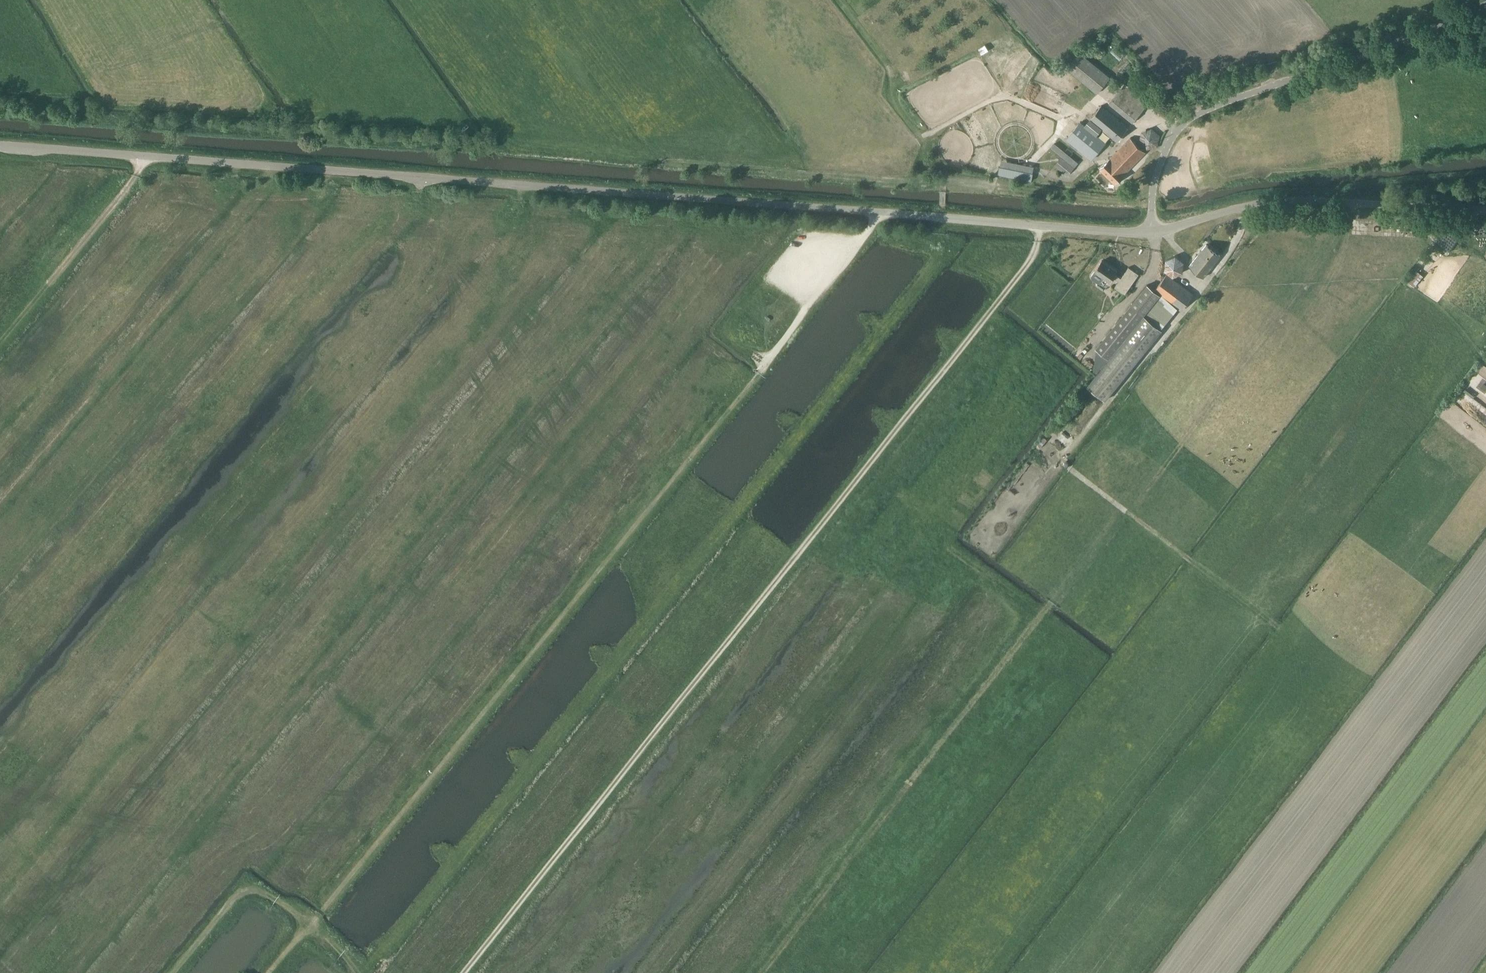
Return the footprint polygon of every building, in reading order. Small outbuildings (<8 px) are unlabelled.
[(1066,68),(1097,93),(1110,77),(1079,52),(1066,68)] [(1149,103),(1125,84),(1109,103),(1132,123),(1139,114),(1149,103)] [(1153,93),(1156,96),(1162,89),(1159,86),(1153,93)] [(1101,105),(1090,119),(1117,141),(1128,128),(1101,105)] [(1092,159),(1106,142),(1080,121),(1066,138),(1092,159)] [(1100,169),(1115,184),(1132,166),(1140,158),(1146,152),(1131,137),(1100,169)] [(1062,156),(1057,165),(1070,174),(1078,163),(1054,144),(1051,147),(1062,156)] [(1031,180),(1033,173),(1000,166),(998,174),(1031,180)] [(1221,256),(1207,245),(1190,266),(1204,277),(1221,256)] [(1176,255),(1166,260),(1164,270),(1173,277),(1183,273),(1185,262),(1176,255)] [(1099,279),(1100,278),(1101,277),(1102,276),(1110,282),(1113,278),(1119,282),(1115,288),(1125,294),(1139,275),(1129,268),(1121,279),(1115,274),(1117,271),(1102,261),(1095,271),(1096,272),(1095,273),(1094,274),(1094,275),(1094,276),(1095,277),(1095,278),(1096,278),(1096,279),(1097,279),(1098,279),(1099,279)] [(1180,312),(1194,296),(1167,274),(1155,291),(1180,312)] [(1093,371),(1096,373),(1086,385),(1104,400),(1162,329),(1144,315),(1160,296),(1147,286),(1096,349),(1098,350),(1093,371)]
